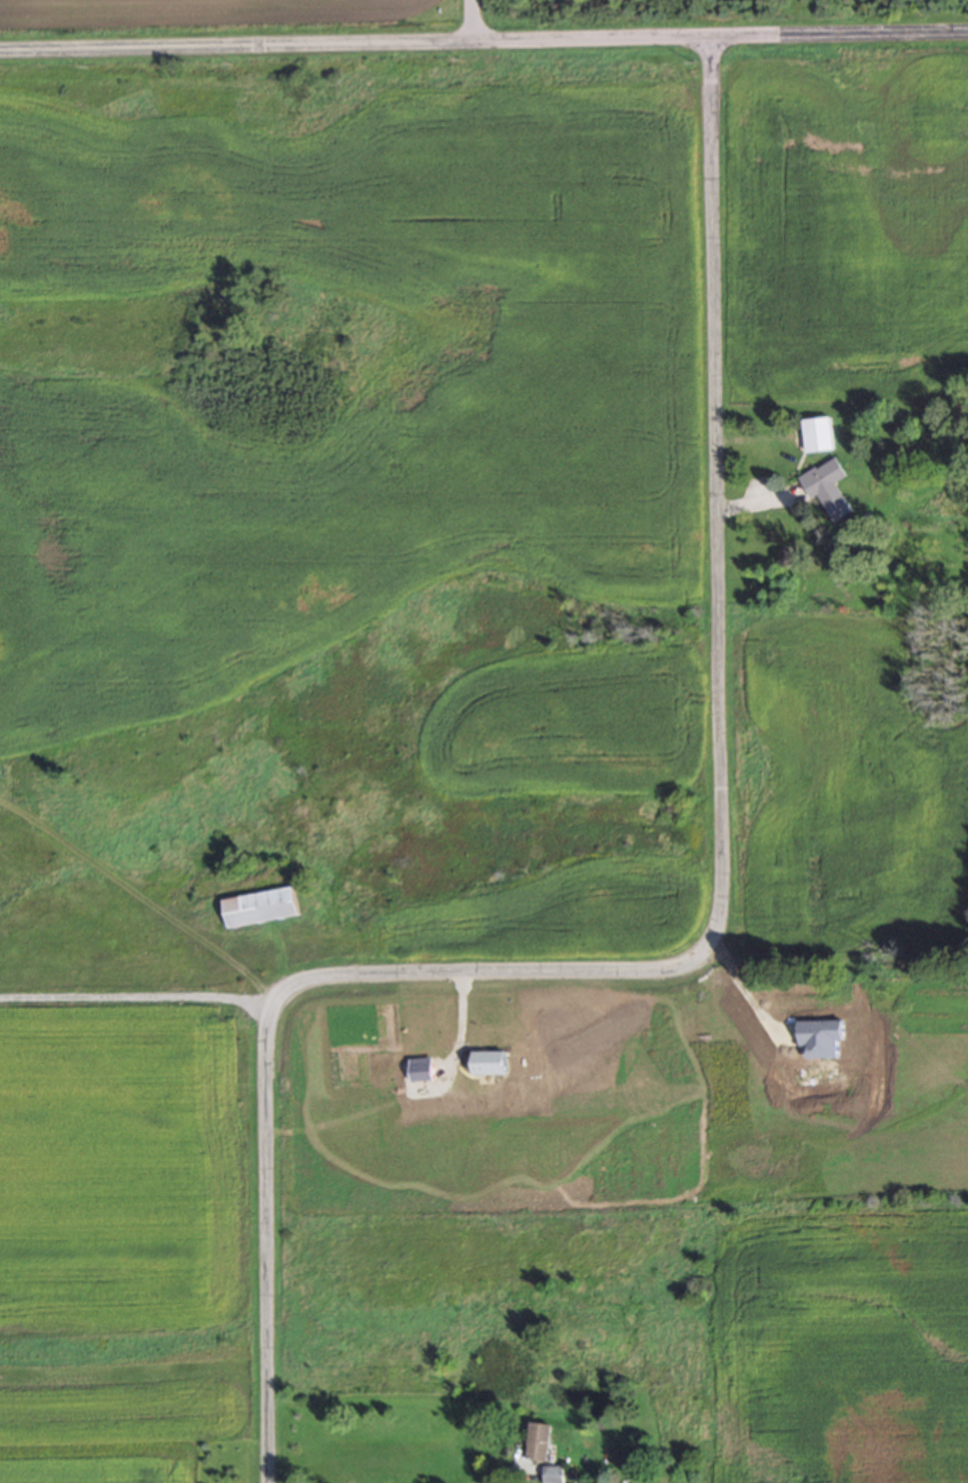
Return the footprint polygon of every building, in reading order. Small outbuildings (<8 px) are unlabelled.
[(802,418),(805,451),(834,449),(830,415),(802,418)] [(799,476),(810,497),(816,494),(832,523),(853,511),(836,481),(847,475),(836,456),(799,476)] [(297,916),(293,887),(223,898),(228,927),(297,916)] [(550,1424),(529,1422),(526,1459),(547,1461),(550,1424)] [(563,1466),(543,1466),(543,1482),(563,1482),(563,1466)]
